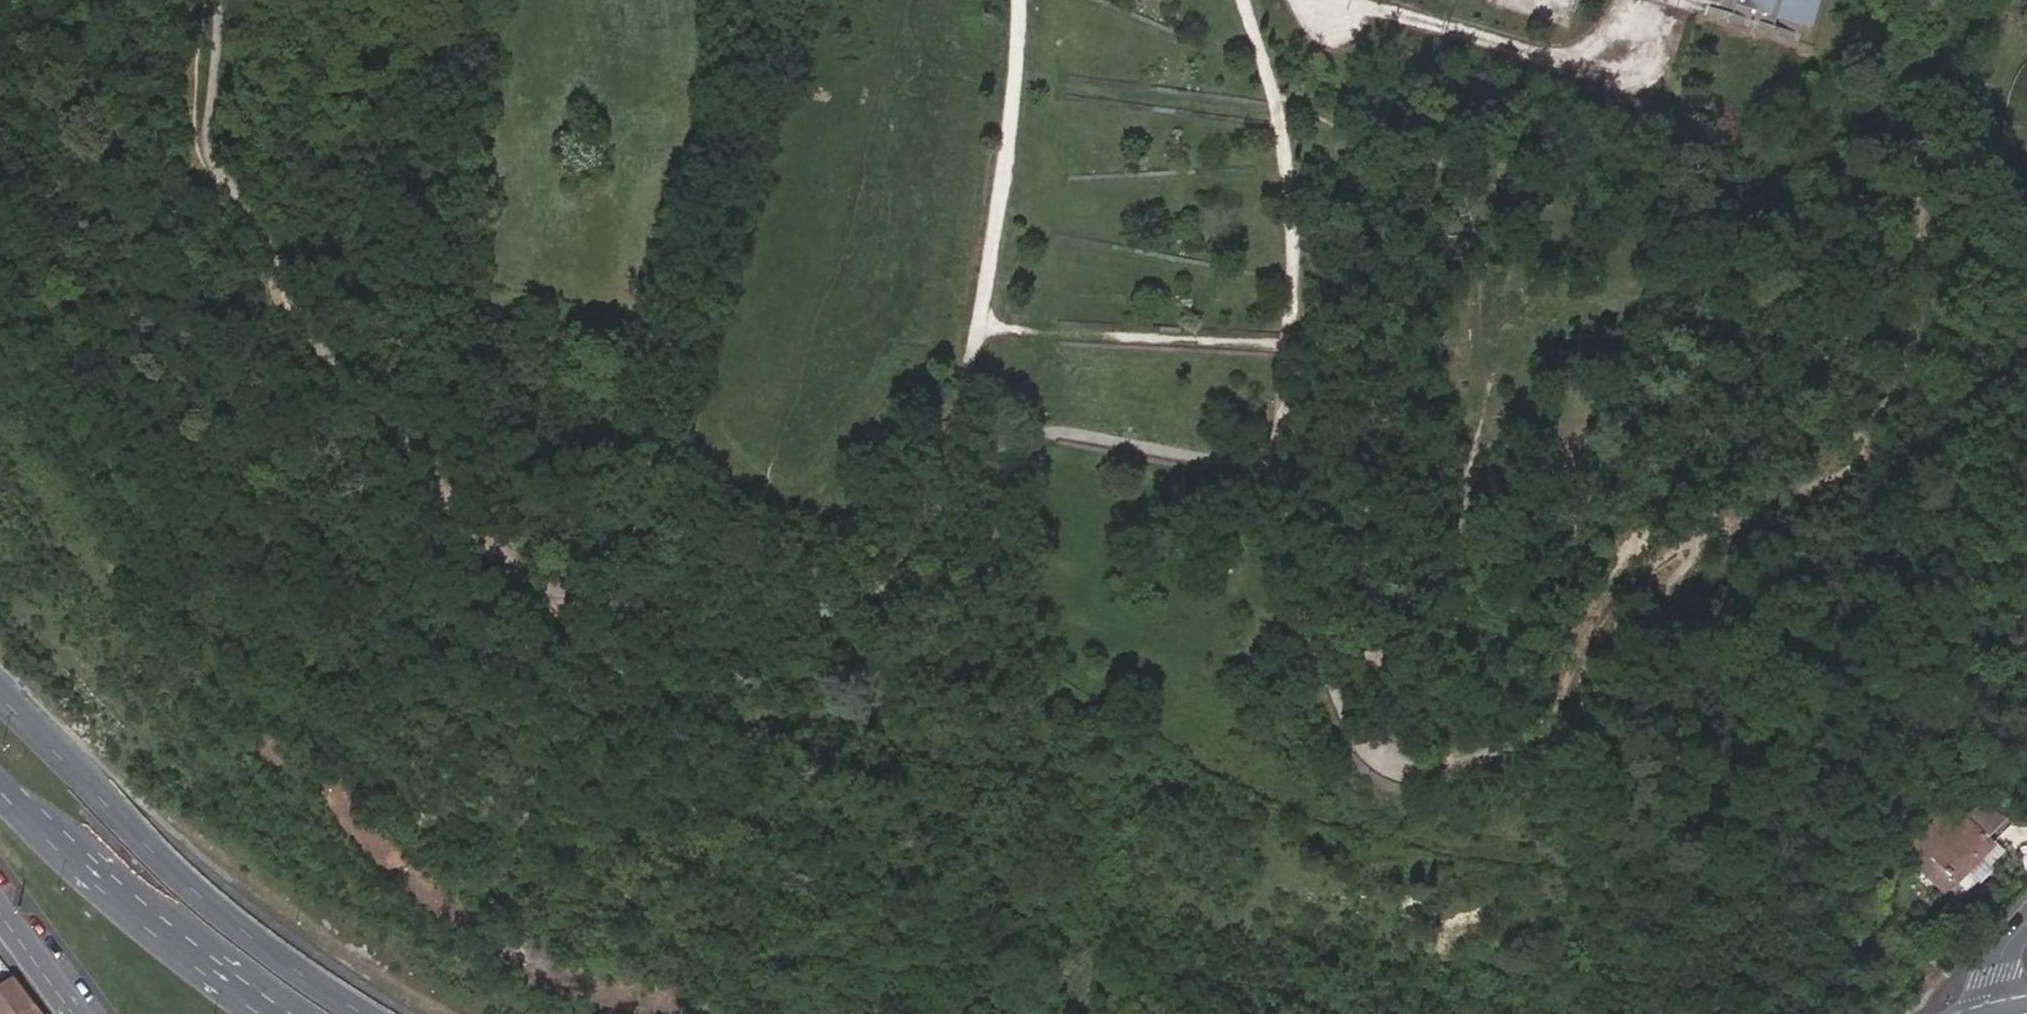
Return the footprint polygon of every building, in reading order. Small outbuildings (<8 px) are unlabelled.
[(1729,4),(1811,29),(1820,0),(1730,0),(1729,4)] [(1942,894),(2014,822),(1979,802),(1964,817),(1944,807),(1899,854),(1942,894)] [(1918,959),(1902,973),(1910,982),(1914,982),(1927,971),(1918,959)] [(12,975),(0,983),(0,1013),(5,1013),(29,998),(12,975)] [(29,998),(5,1013),(41,1013),(29,998)]
